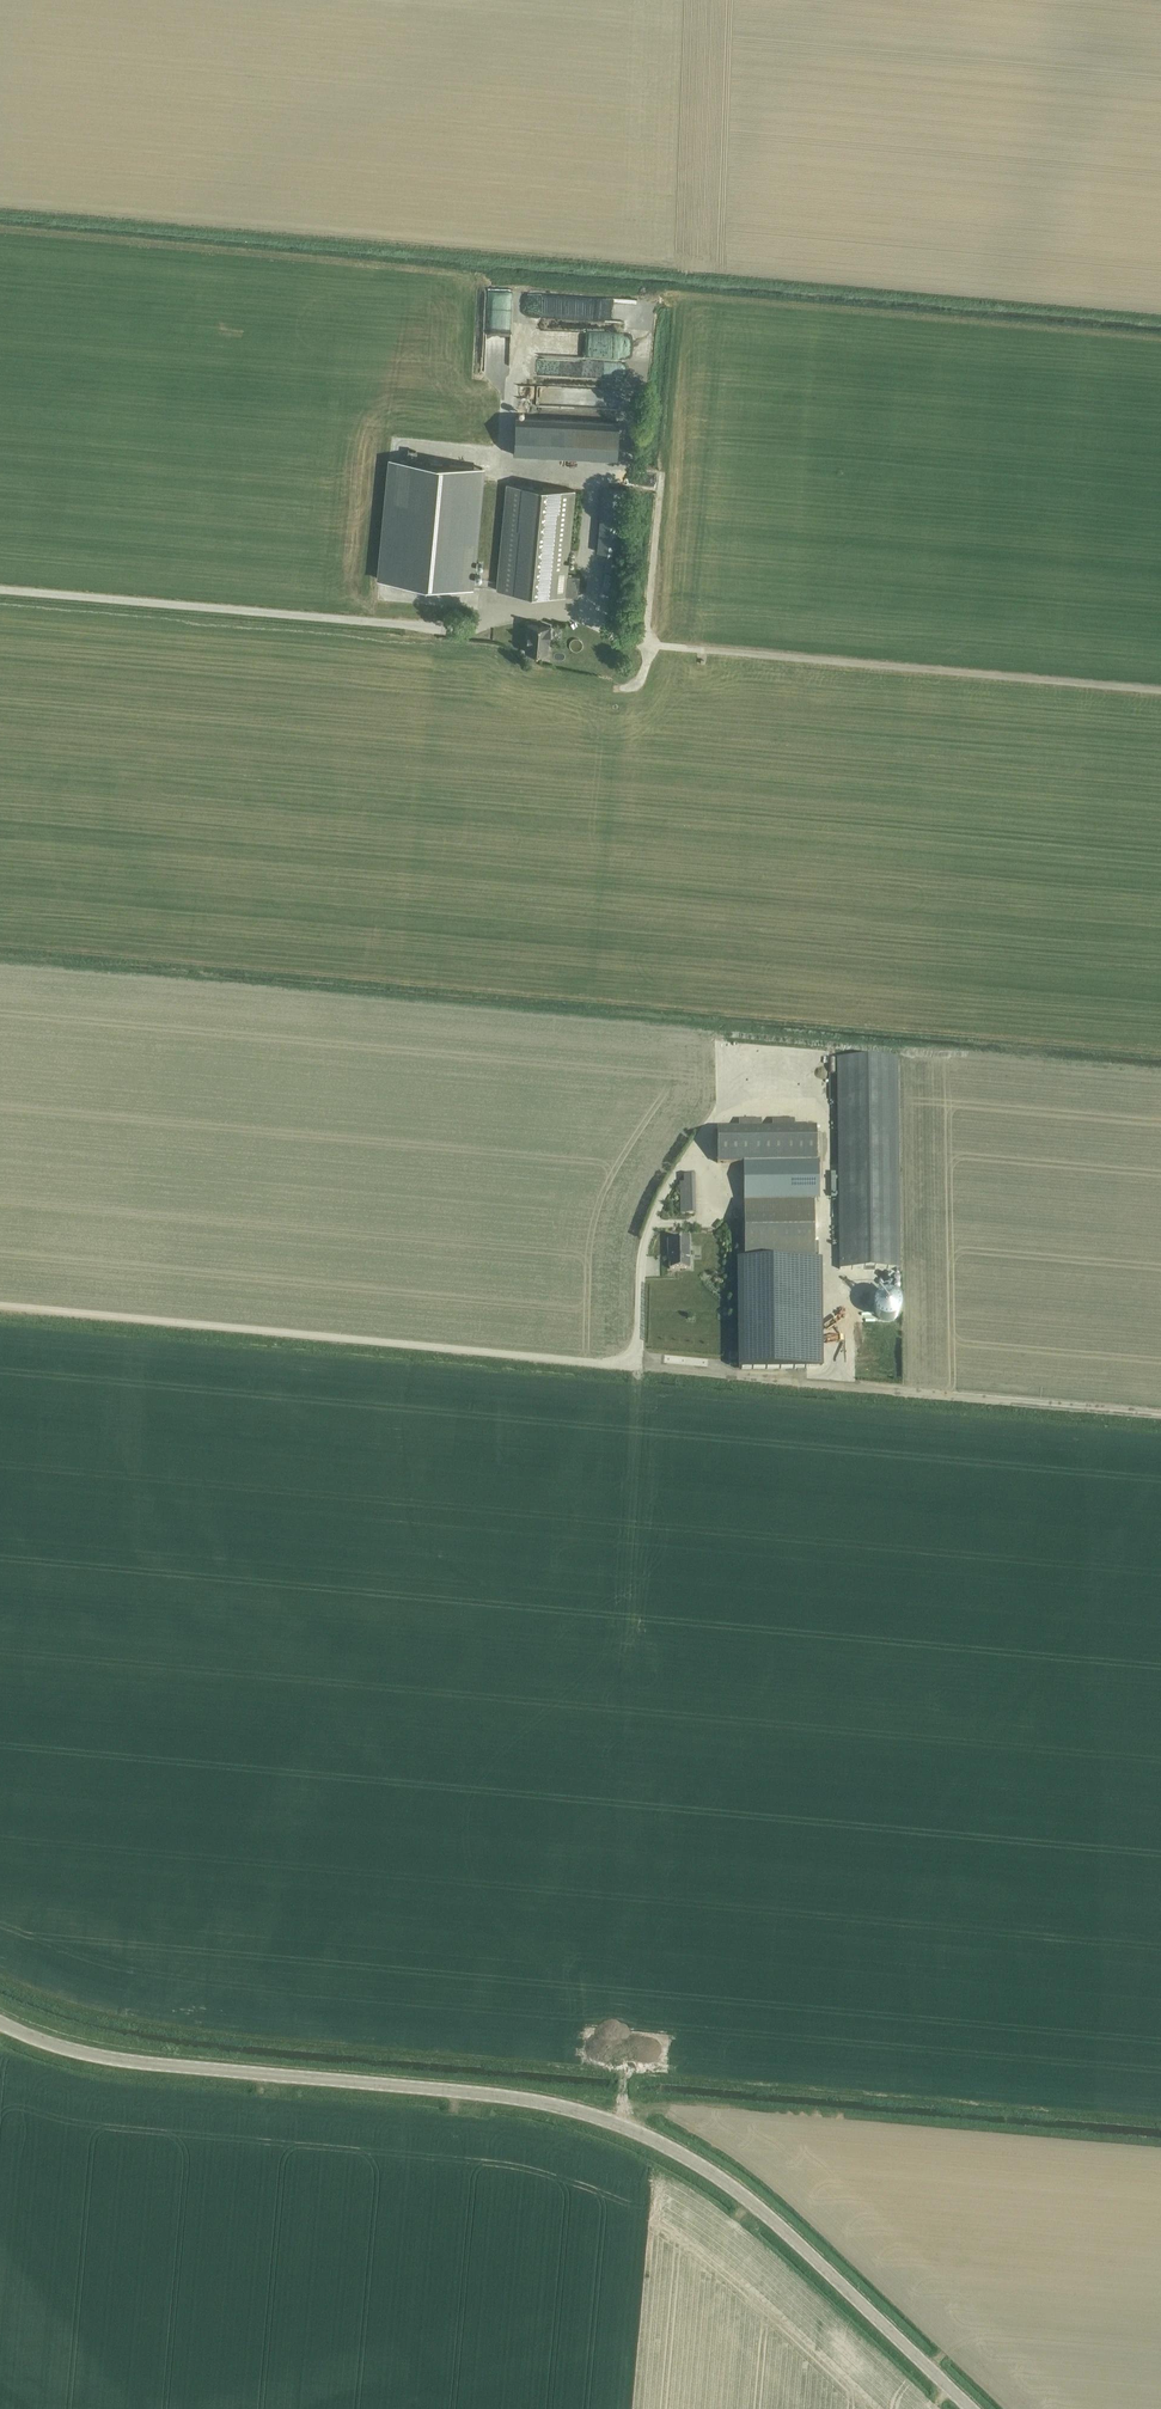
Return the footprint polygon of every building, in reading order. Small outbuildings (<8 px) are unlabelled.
[(507,323),(517,323),(516,290),(499,290),(499,321),(507,321),(507,323)] [(643,296),(586,293),(585,314),(631,316),(632,303),(643,304),(643,296)] [(622,338),(622,329),(546,326),(546,333),(583,335),(583,337),(588,338),(588,332),(611,333),(610,338),(622,338)] [(506,329),(506,336),(498,336),(498,361),(505,361),(505,352),(517,353),(518,337),(513,337),(513,329),(506,329)] [(514,454),(617,459),(619,422),(516,417),(514,454)] [(483,467),(391,459),(379,579),(471,587),(483,467)] [(580,576),(567,575),(575,490),(507,483),(497,590),(565,596),(565,595),(578,597),(580,576)] [(629,490),(604,488),(598,552),(623,554),(629,490)] [(528,624),(526,651),(547,653),(548,643),(549,644),(551,626),(528,624)] [(900,1268),(897,1057),(867,1057),(845,1058),(839,1058),(839,1083),(840,1178),(840,1221),(841,1269),(862,1269),(900,1268)] [(739,1128),(717,1128),(718,1163),(743,1163),(744,1201),(818,1200),(817,1127),(754,1128),(753,1119),(739,1120),(739,1128)] [(681,1214),(696,1214),(695,1175),(684,1175),(685,1183),(680,1183),(681,1214)] [(815,1202),(745,1203),(746,1259),(815,1258),(815,1202)] [(690,1240),(668,1240),(669,1254),(670,1253),(670,1269),(690,1269),(690,1240)] [(742,1261),(740,1261),(740,1265),(740,1277),(740,1294),(741,1336),(741,1360),(741,1368),(747,1368),(762,1368),(778,1368),(806,1368),(807,1368),(807,1353),(807,1350),(806,1297),(806,1275),(806,1260),(798,1261),(797,1261),(795,1261),(794,1261),(743,1261),(742,1261)] [(882,1295),(881,1295),(880,1296),(879,1297),(878,1297),(878,1298),(877,1299),(876,1300),(876,1301),(875,1301),(875,1302),(875,1303),(874,1304),(874,1305),(874,1306),(874,1307),(874,1308),(874,1309),(874,1310),(874,1311),(875,1311),(875,1312),(875,1313),(876,1314),(876,1315),(877,1316),(878,1317),(879,1318),(880,1319),(881,1319),(882,1320),(883,1320),(884,1320),(884,1321),(885,1321),(886,1321),(887,1321),(888,1321),(889,1321),(890,1321),(891,1321),(892,1321),(892,1320),(893,1320),(894,1320),(894,1319),(895,1319),(896,1318),(897,1317),(898,1317),(898,1316),(899,1316),(899,1315),(900,1314),(900,1313),(901,1312),(901,1311),(901,1310),(901,1309),(902,1308),(902,1307),(902,1306),(901,1306),(901,1305),(901,1304),(901,1303),(901,1302),(900,1302),(900,1301),(900,1300),(899,1300),(899,1299),(898,1298),(897,1297),(896,1297),(896,1296),(895,1296),(894,1295),(893,1294),(892,1294),(891,1294),(890,1294),(889,1294),(888,1294),(887,1294),(886,1294),(885,1294),(884,1294),(883,1294),(882,1295)]
